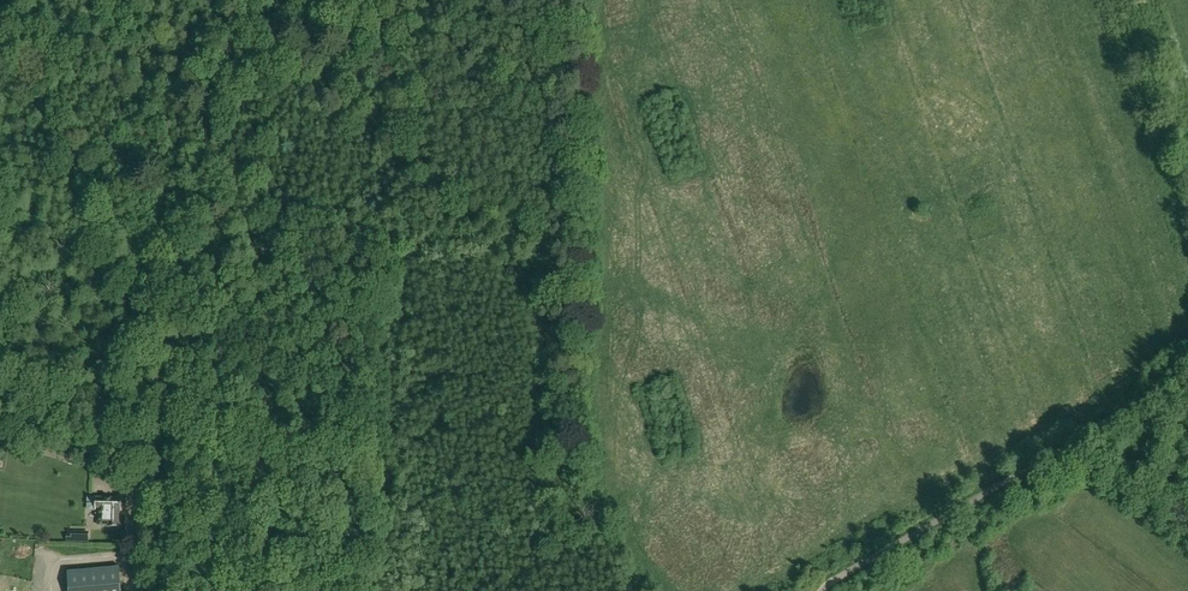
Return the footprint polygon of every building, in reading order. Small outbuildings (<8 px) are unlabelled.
[(129,470),(109,470),(109,478),(114,479),(114,484),(129,484),(129,470)] [(122,498),(95,497),(87,497),(87,509),(99,509),(98,523),(108,523),(108,526),(120,527),(120,510),(122,510),(122,498)] [(68,572),(69,590),(121,590),(119,567),(68,572)]
